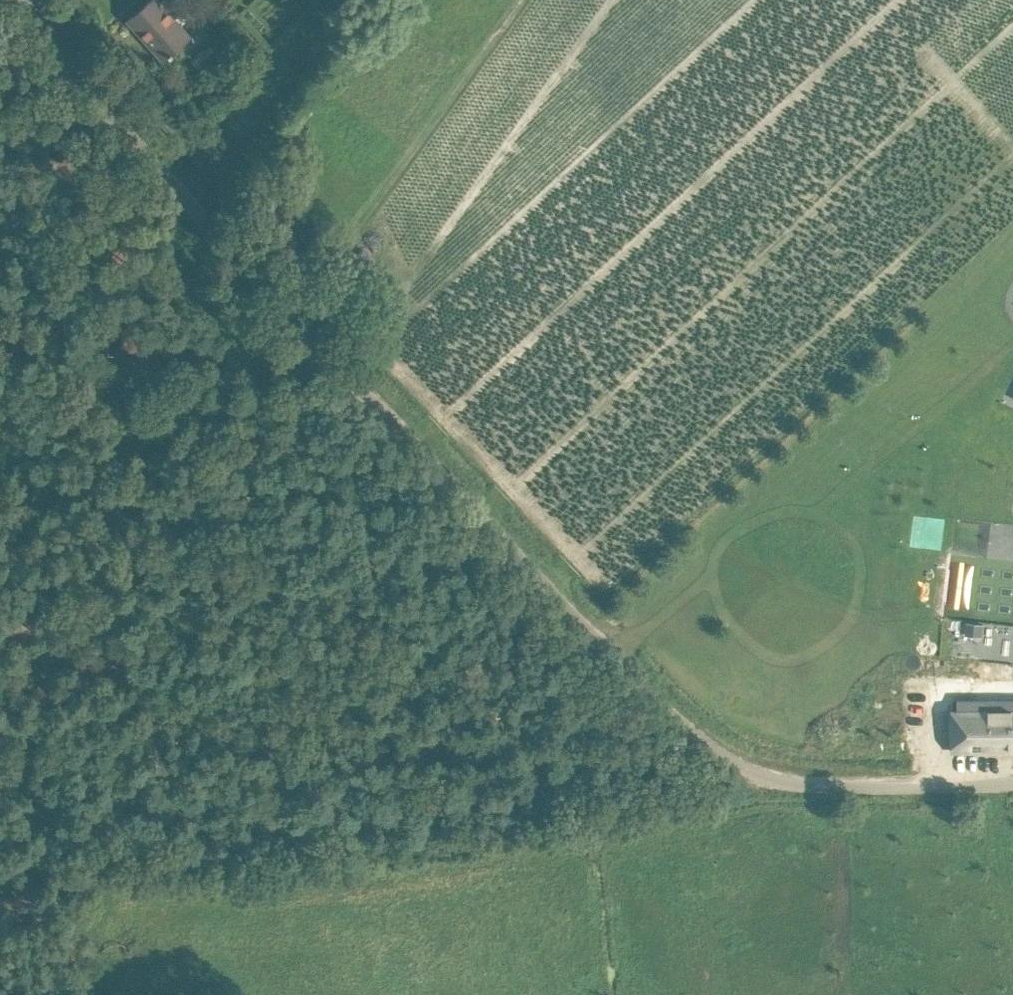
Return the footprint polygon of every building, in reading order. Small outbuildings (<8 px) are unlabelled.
[(150,0),(148,0),(128,18),(163,58),(170,52),(171,54),(174,51),(173,50),(185,39),(150,0)] [(1012,751),(1012,715),(977,716),(979,753),(1012,751)]
